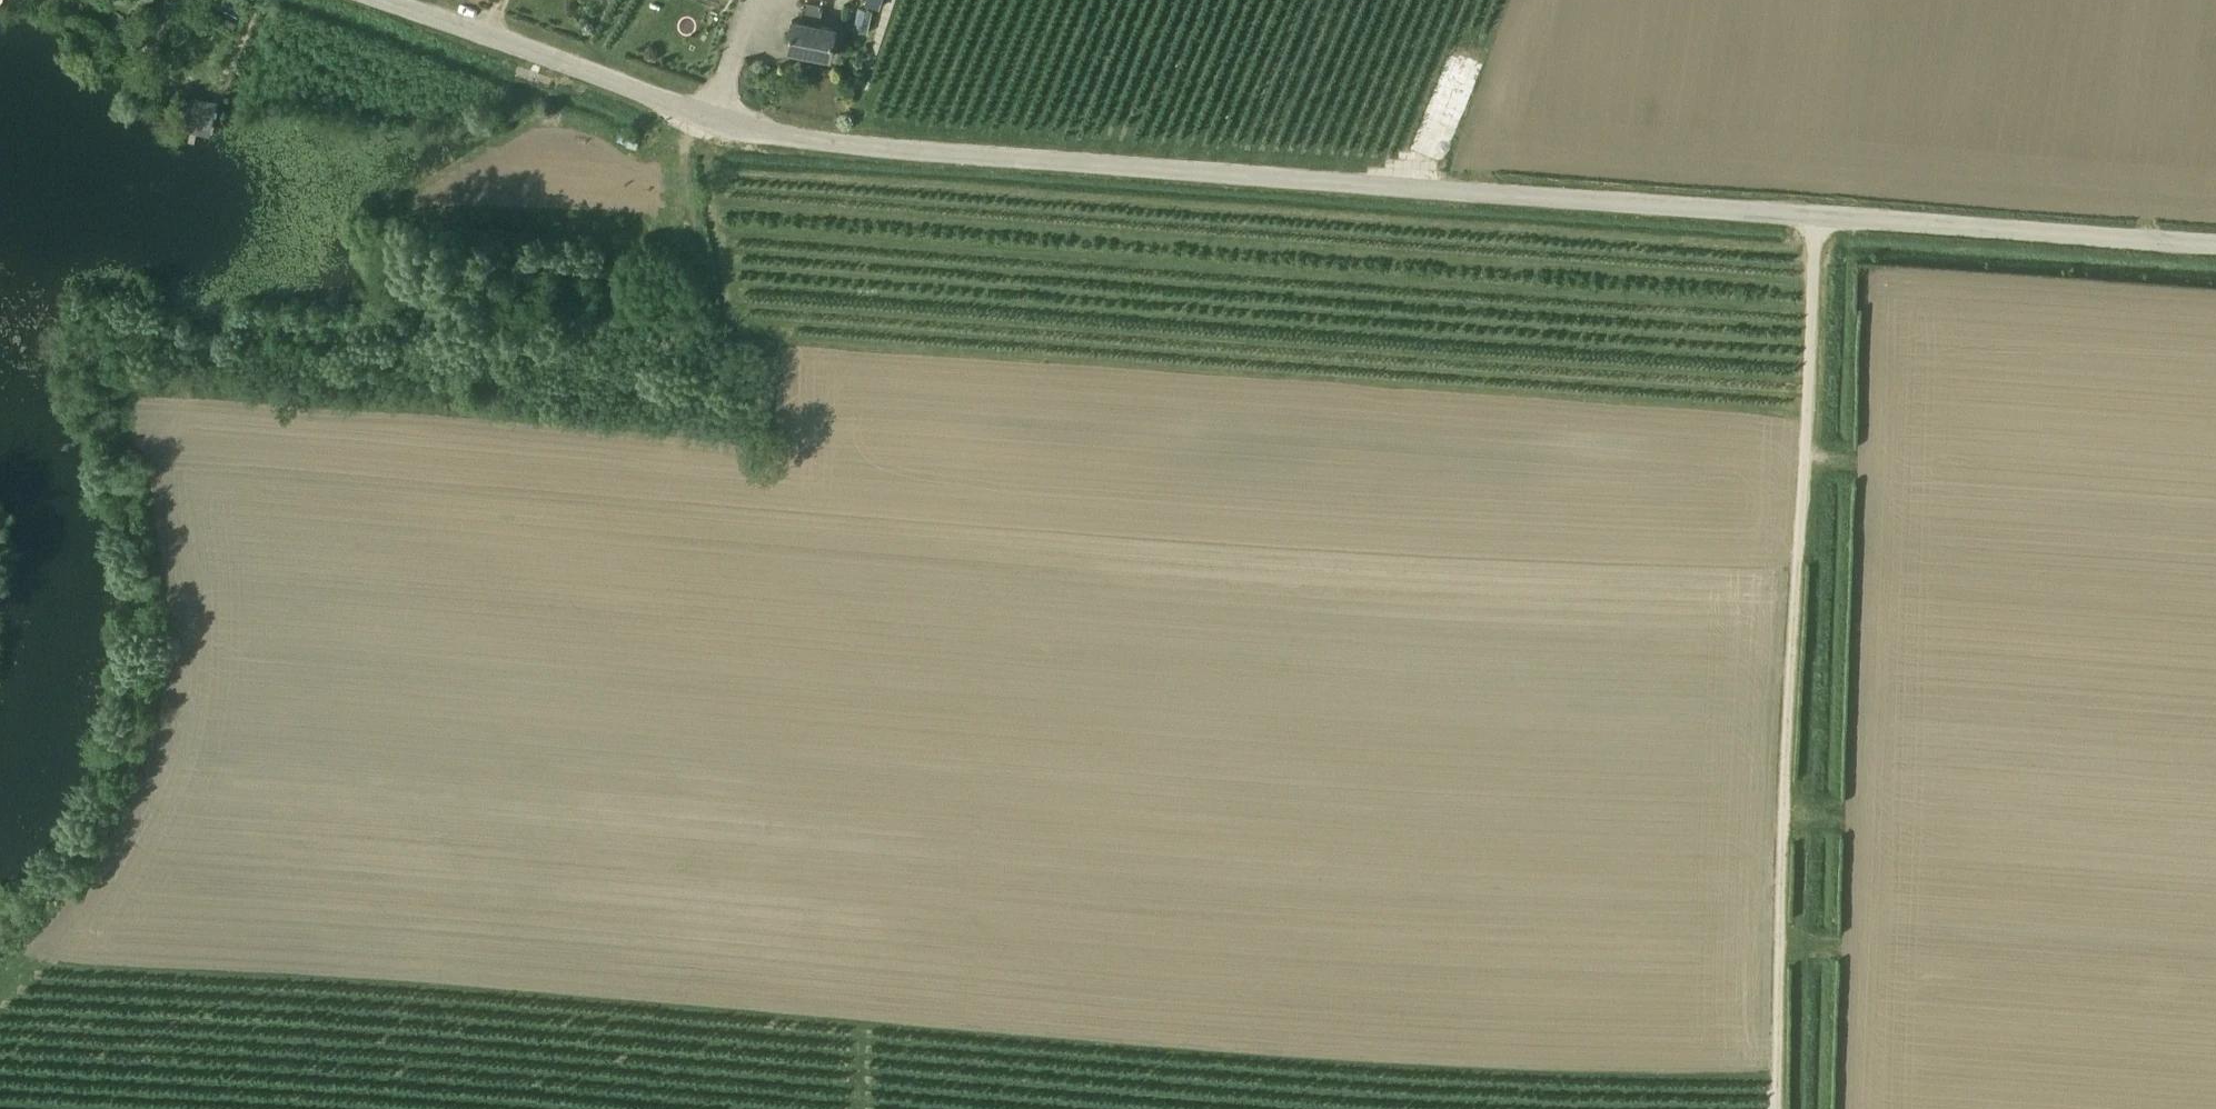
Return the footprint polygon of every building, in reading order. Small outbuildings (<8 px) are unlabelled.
[(864,4),(879,9),(882,0),(865,0),(864,4)] [(800,21),(792,20),(786,50),(830,59),(836,28),(819,25),(823,6),(804,2),(800,21)] [(218,102),(190,95),(182,128),(210,135),(218,102)]
